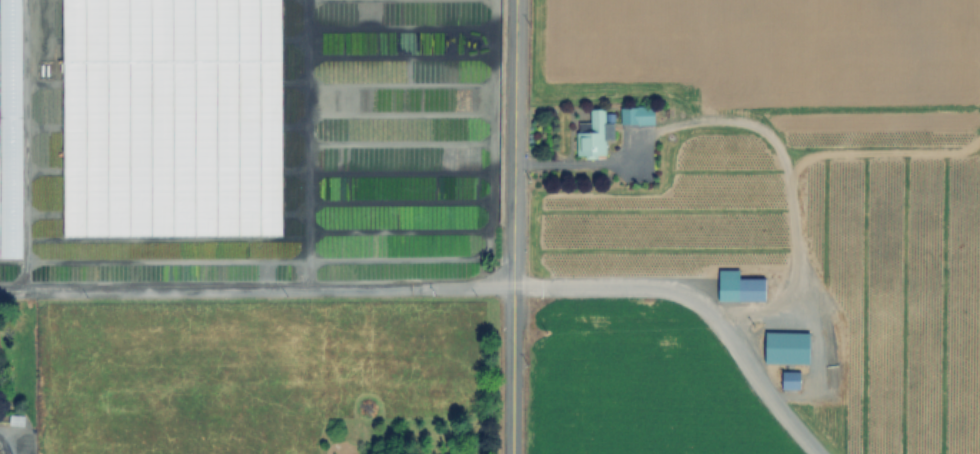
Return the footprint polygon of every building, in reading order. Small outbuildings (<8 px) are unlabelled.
[(20,258),(20,109),(12,109),(12,117),(0,117),(0,137),(6,137),(6,154),(5,187),(0,187),(0,258),(20,258)] [(663,110),(663,124),(623,124),(623,109),(663,110)] [(609,115),(609,157),(581,157),(581,134),(592,134),(592,115),(609,115)] [(767,280),(767,303),(722,302),(722,273),(744,273),(744,280),(767,280)] [(812,335),(812,365),(768,365),(768,335),(812,335)] [(802,374),(802,390),(786,390),(786,374),(802,374)]
